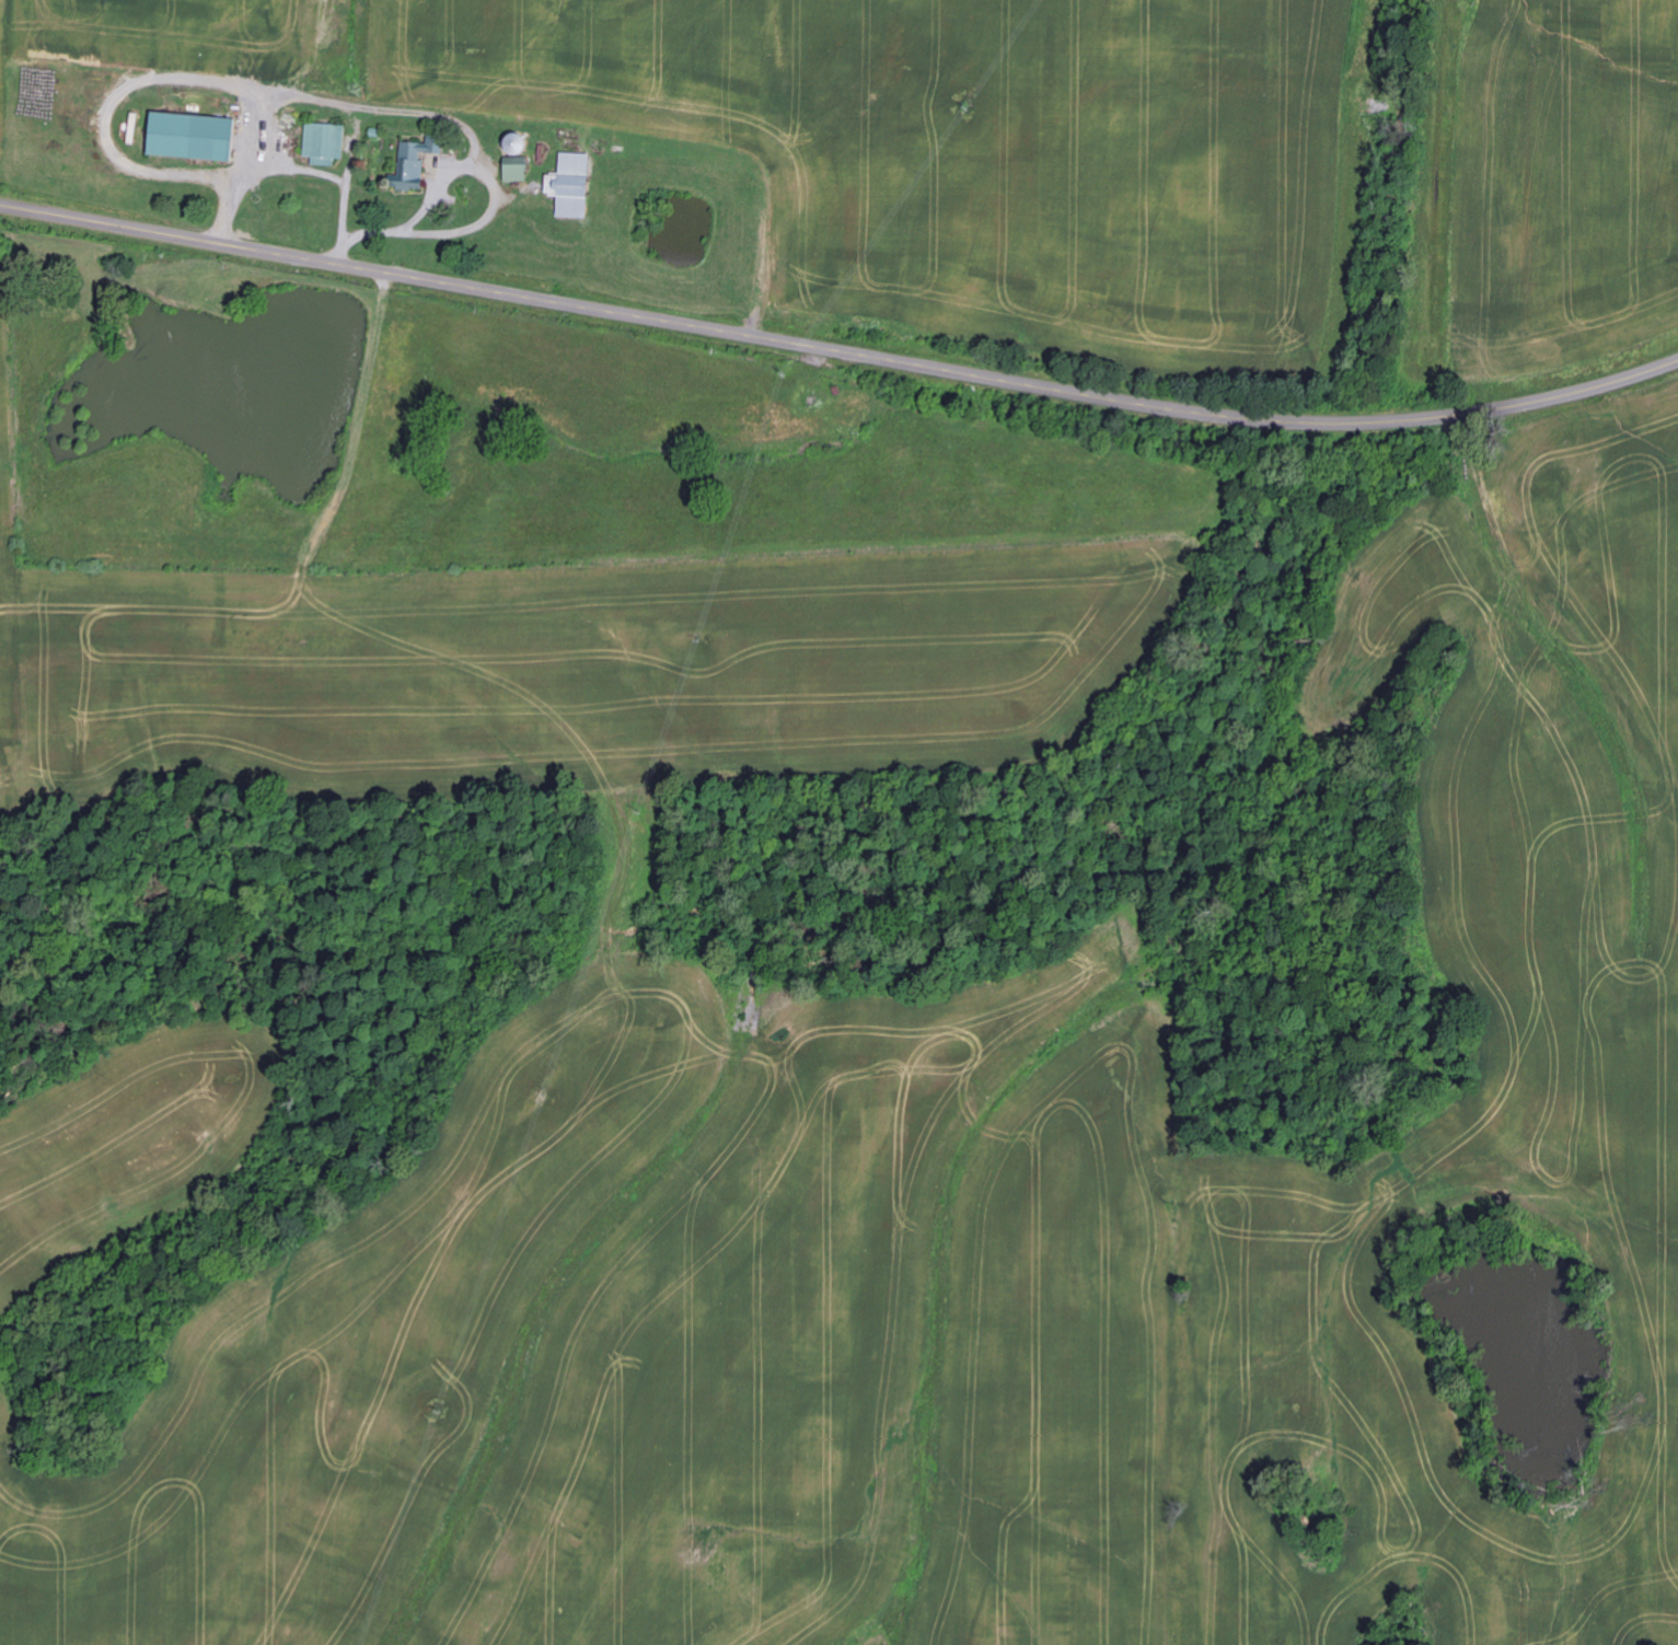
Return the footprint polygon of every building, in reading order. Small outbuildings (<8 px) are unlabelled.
[(236,117),(152,113),(149,157),(233,162),(236,117)] [(306,124),(305,158),(312,158),(312,166),(335,167),(335,159),(344,160),(345,126),(306,124)] [(401,142),(399,190),(423,191),(425,154),(442,155),(443,137),(428,136),(427,144),(401,142)] [(558,218),(588,219),(590,154),(560,154),(558,218)] [(505,159),(506,183),(529,182),(528,157),(505,159)]
